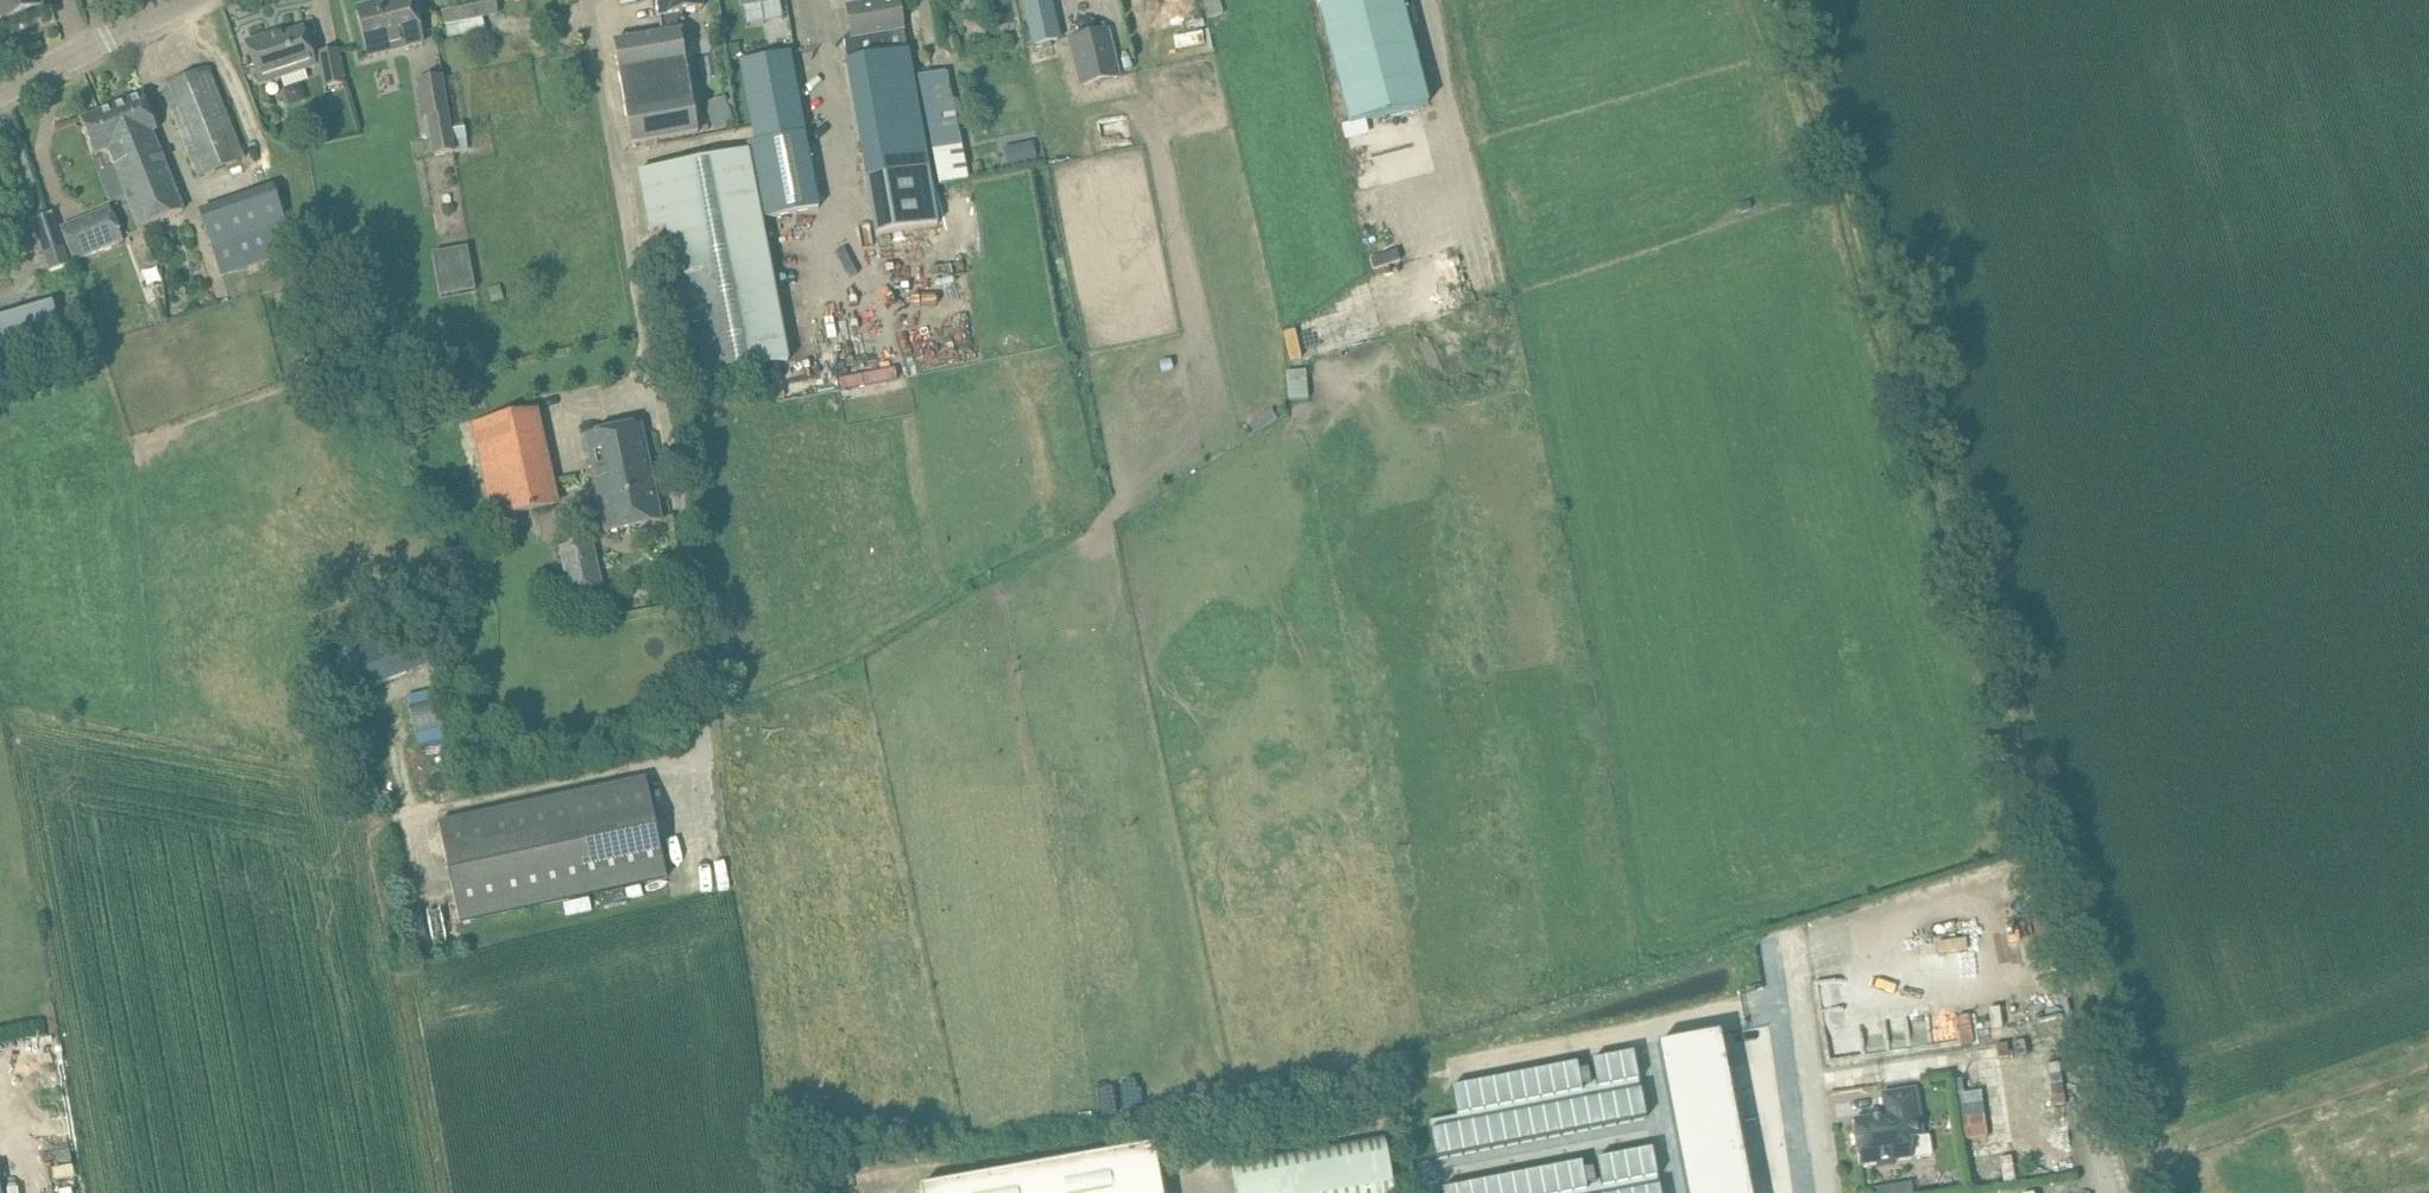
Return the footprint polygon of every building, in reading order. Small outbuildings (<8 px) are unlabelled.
[(5,20),(39,6),(37,0),(0,0),(0,6),(5,20)] [(357,10),(367,51),(399,43),(400,49),(424,43),(413,0),(392,0),(392,1),(357,10)] [(442,5),(445,24),(483,16),(480,0),(468,0),(442,5)] [(689,134),(696,133),(678,22),(685,20),(683,13),(701,10),(700,0),(656,0),(662,35),(614,44),(631,145),(689,134)] [(740,8),(775,2),(775,4),(777,3),(777,2),(786,0),(739,0),(740,8)] [(847,7),(852,36),(904,27),(899,0),(887,0),(847,7)] [(1062,36),(1052,0),(1021,0),(1033,44),(1062,36)] [(1320,10),(1350,125),(1428,104),(1401,0),(1357,0),(1320,10)] [(852,36),(844,38),(868,179),(871,199),(877,233),(938,223),(928,168),(904,27),(852,36)] [(260,85),(316,66),(304,29),(271,40),(270,35),(246,43),(260,85)] [(1108,31),(1071,40),(1081,86),(1119,77),(1108,31)] [(349,79),(342,46),(323,51),(330,83),(349,79)] [(789,54),(742,63),(757,142),(804,133),(800,112),(789,54)] [(172,69),(170,70),(188,114),(213,104),(220,121),(239,113),(219,65),(208,70),(203,57),(189,62),(187,58),(171,65),(172,69)] [(948,72),(920,78),(941,185),(968,180),(948,72)] [(428,117),(428,119),(434,156),(454,153),(451,132),(442,77),(418,80),(424,118),(428,117)] [(143,95),(105,110),(118,140),(136,132),(158,186),(171,181),(152,132),(157,130),(143,95)] [(108,151),(139,229),(184,211),(171,181),(158,186),(136,132),(118,140),(105,110),(81,120),(95,155),(108,151)] [(732,124),(727,110),(709,116),(714,130),(732,124)] [(451,132),(454,153),(467,151),(464,129),(451,132)] [(750,143),(748,143),(749,151),(762,218),(819,208),(804,133),(757,142),(750,143)] [(1033,144),(1021,146),(1025,164),(1036,161),(1033,144)] [(735,154),(640,173),(650,224),(652,231),(668,228),(696,380),(788,363),(760,218),(762,218),(749,151),(735,154)] [(273,187),(200,212),(222,275),(295,250),(273,187)] [(110,209),(61,229),(73,260),(123,241),(110,209)] [(50,272),(68,266),(70,265),(52,214),(32,220),(50,272)] [(23,362),(25,366),(26,366),(24,362),(59,352),(60,356),(67,354),(52,304),(28,312),(28,313),(11,318),(11,316),(10,317),(10,318),(0,321),(0,370),(23,362)] [(1288,370),(1289,398),(1306,398),(1305,370),(1288,370)] [(552,487),(535,410),(473,424),(493,520),(550,508),(546,488),(552,487)] [(662,522),(641,424),(585,436),(606,534),(662,522)] [(602,593),(593,548),(560,554),(569,599),(602,593)] [(390,625),(344,643),(347,651),(361,687),(362,689),(409,671),(390,625)] [(435,822),(456,920),(663,876),(642,778),(435,822)] [(623,890),(600,895),(603,909),(627,903),(623,890)] [(1720,1035),(1658,1047),(1669,1106),(1731,1094),(1725,1065),(1727,1064),(1721,1035),(1720,1036),(1720,1035)] [(1456,1118),(1428,1124),(1436,1161),(1646,1121),(1633,1054),(1591,1063),(1596,1088),(1591,1089),(1588,1072),(1579,1074),(1577,1065),(1451,1090),(1456,1118)] [(1981,1089),(1955,1093),(1962,1140),(1988,1136),(1981,1089)] [(1869,1119),(1853,1122),(1860,1167),(1876,1164),(1877,1169),(1894,1166),(1893,1162),(1912,1159),(1909,1139),(1922,1137),(1920,1121),(1915,1090),(1882,1095),(1885,1111),(1878,1112),(1868,1114),(1869,1119)] [(1731,1094),(1669,1106),(1680,1164),(1744,1152),(1738,1123),(1737,1123),(1731,1094)] [(1231,1162),(1237,1192),(1394,1192),(1384,1135),(1231,1162)] [(921,1188),(921,1192),(1162,1192),(1154,1146),(921,1188)] [(1442,1192),(1660,1192),(1652,1151),(1596,1162),(1601,1187),(1595,1188),(1592,1172),(1583,1173),(1581,1165),(1442,1192)] [(1680,1164),(1686,1192),(1750,1192),(1748,1181),(1749,1181),(1744,1152),(1680,1164)] [(1912,1183),(1866,1190),(1866,1192),(1913,1192),(1912,1183)]
